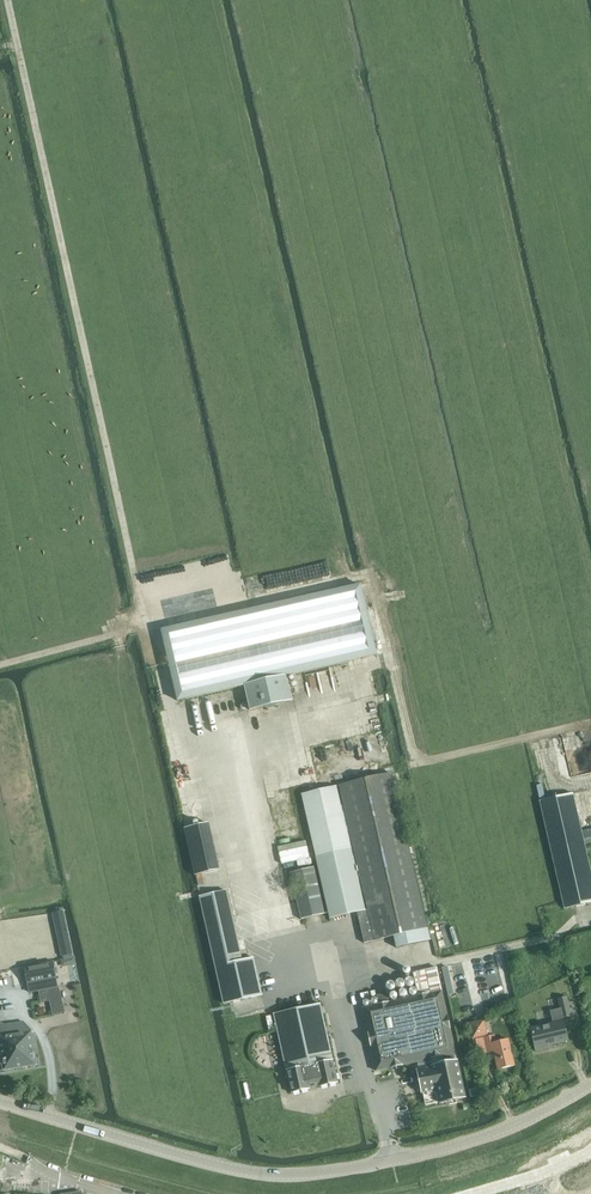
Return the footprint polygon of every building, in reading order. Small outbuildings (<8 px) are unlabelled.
[(166,630),(162,630),(178,700),(245,685),(250,710),(292,701),(287,676),(376,655),(360,585),(357,586),(166,630)] [(392,773),(302,794),(330,918),(368,910),(375,940),(394,936),(397,947),(430,940),(392,773)] [(590,903),(590,872),(573,793),(540,801),(565,909),(590,903)] [(184,830),(194,876),(217,871),(206,825),(184,830)] [(297,901),(301,919),(325,914),(314,867),(291,873),(297,901)] [(242,960),(226,890),(200,896),(224,1004),(262,995),(254,957),(242,960)] [(62,957),(63,956),(73,954),(74,954),(64,910),(52,913),(62,957)] [(53,962),(24,968),(29,992),(46,989),(52,1016),(64,1013),(53,962)] [(418,996),(363,1008),(377,1071),(418,1062),(420,1069),(417,1070),(422,1093),(437,1090),(440,1104),(466,1098),(458,1061),(455,1061),(454,1054),(456,1054),(437,967),(413,972),(418,996)] [(562,1018),(572,1016),(567,997),(558,999),(560,1009),(562,1018)] [(291,1093),(338,1083),(320,1003),(274,1014),(291,1093)] [(560,1009),(551,1011),(553,1023),(531,1028),(536,1052),(548,1049),(547,1046),(568,1041),(563,1020),(562,1018),(560,1009)] [(469,1023),(472,1039),(489,1036),(485,1019),(469,1023)] [(4,1070),(37,1065),(32,1031),(22,1033),(20,1022),(0,1026),(0,1049),(4,1070)] [(496,1042),(495,1035),(475,1040),(479,1055),(494,1051),(498,1070),(515,1066),(508,1039),(496,1042)]
